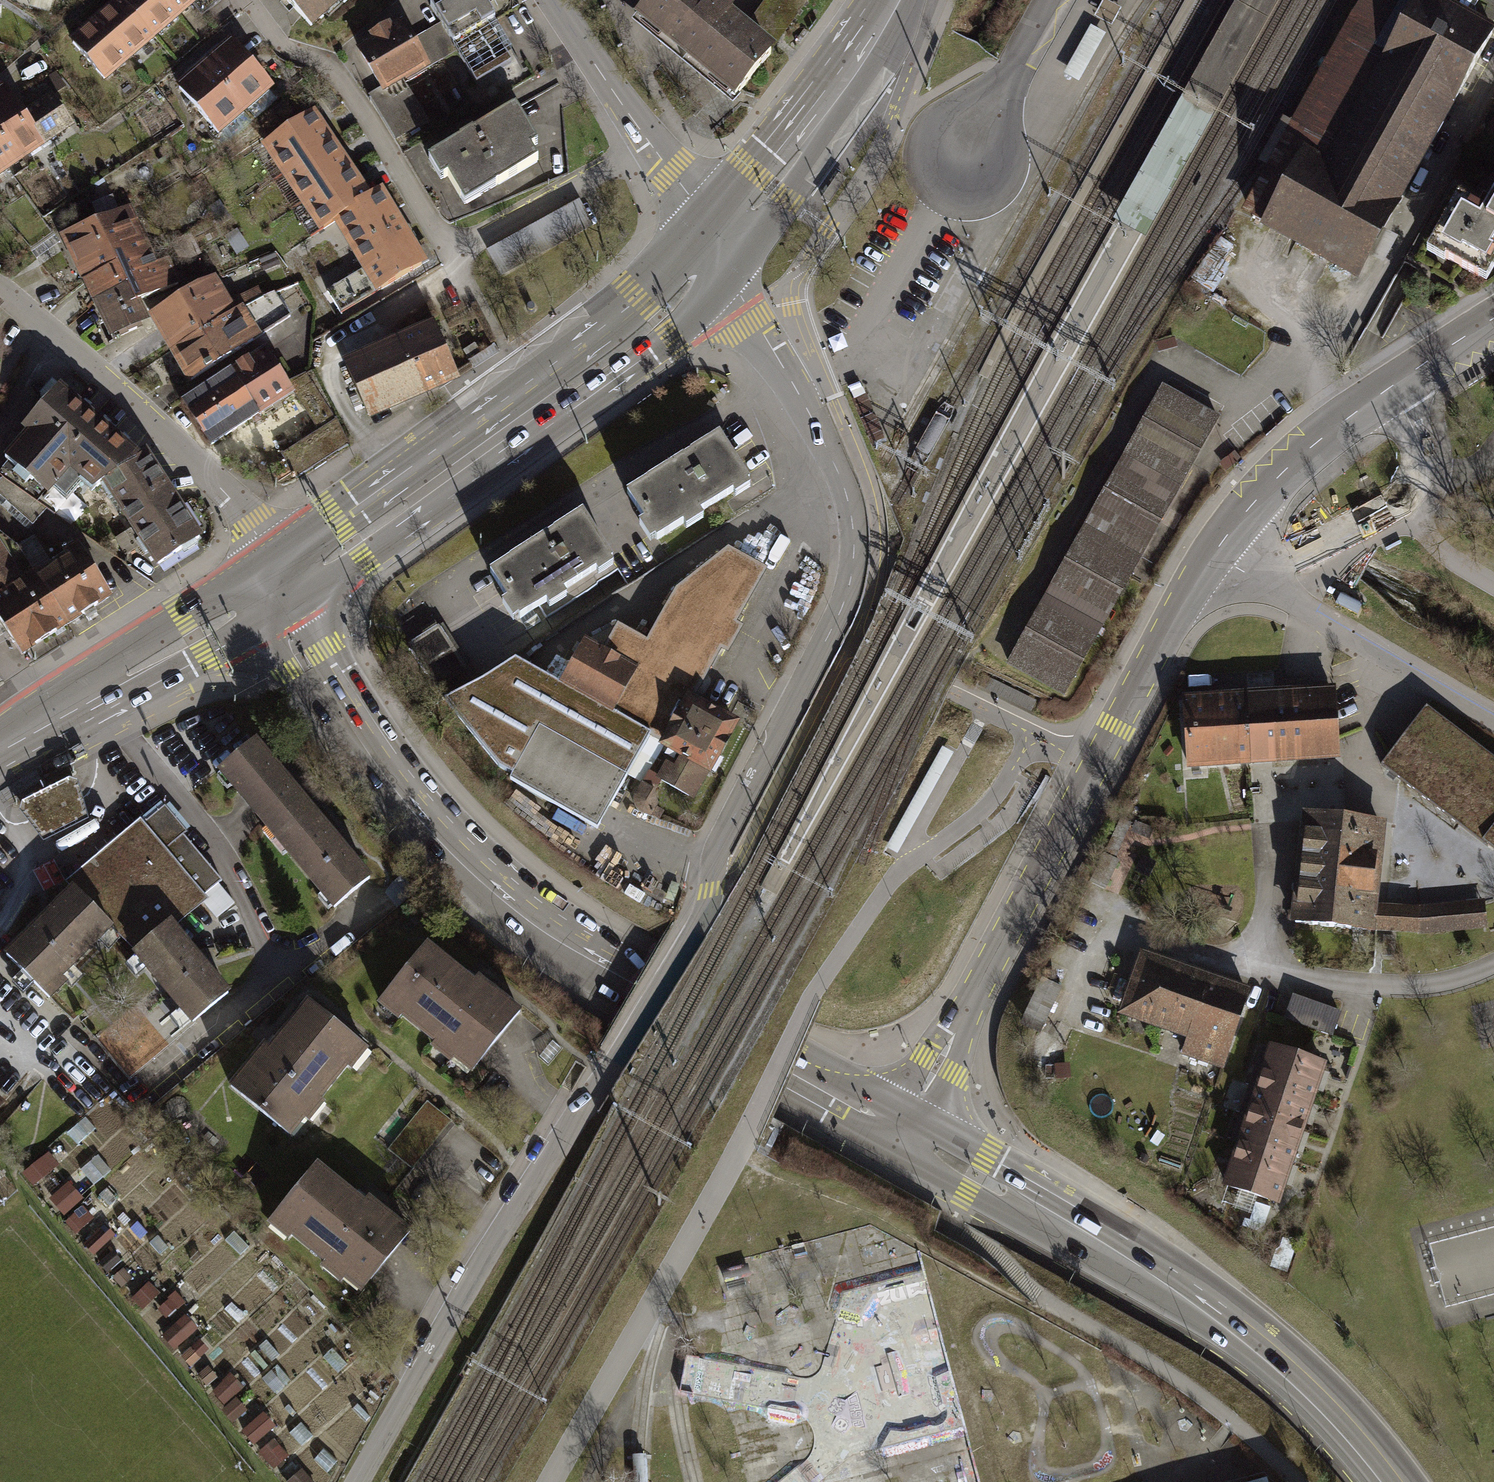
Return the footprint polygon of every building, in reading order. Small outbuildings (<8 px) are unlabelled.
[(26,11),(50,18),(55,0),(30,0),(26,11)] [(123,0),(122,0),(97,21),(128,57),(153,36),(123,0)] [(165,0),(123,0),(153,36),(178,15),(165,0)] [(178,15),(191,3),(202,16),(220,0),(165,0),(178,15)] [(310,25),(337,0),(287,0),(310,25)] [(482,0),(440,0),(430,6),(441,25),(456,51),(476,85),(511,64),(488,24),(494,21),(482,0)] [(638,18),(656,33),(735,97),(771,53),(769,52),(745,32),(728,18),(733,12),(718,0),(714,0),(711,4),(706,0),(653,0),(638,18)] [(752,23),(745,32),(769,52),(777,41),(807,0),(768,0),(752,23)] [(1204,134),(1279,0),(1236,0),(1172,115),(1204,134)] [(1357,276),(1493,33),(1489,30),(1493,20),(1493,0),(1363,0),(1354,13),(1373,27),(1313,107),(1252,217),(1357,276)] [(128,57),(97,21),(73,42),(104,78),(128,57)] [(441,25),(426,34),(441,60),(456,51),(441,25)] [(411,42),(402,27),(392,33),(389,28),(372,38),(375,43),(361,52),(383,89),(377,93),(370,97),(394,138),(425,120),(401,80),(406,77),(407,80),(427,68),(411,42)] [(426,34),(411,42),(427,68),(441,60),(426,34)] [(271,84),(229,35),(201,60),(243,108),(271,84)] [(243,108),(201,60),(173,84),(215,132),(243,108)] [(24,166),(74,132),(48,95),(21,114),(4,89),(0,92),(0,131),(24,166)] [(282,170),(335,136),(316,107),(263,141),(282,170)] [(540,143),(519,107),(430,158),(441,179),(449,174),(465,202),(539,160),(531,147),(540,143)] [(0,131),(0,183),(24,166),(0,131)] [(301,200),(354,166),(335,136),(282,170),(301,200)] [(335,219),(373,195),(354,166),(301,200),(320,229),(335,219)] [(383,188),(373,195),(335,219),(365,266),(328,290),(342,312),(427,257),(383,188)] [(1483,211),(1453,194),(1420,252),(1479,285),(1493,258),(1493,191),(1483,211)] [(146,247),(125,201),(59,231),(79,277),(146,247)] [(587,227),(575,205),(493,251),(505,272),(587,227)] [(130,283),(137,301),(179,282),(166,253),(151,260),(146,247),(79,277),(90,301),(130,283)] [(171,352),(266,296),(259,284),(229,301),(213,275),(148,314),(171,352)] [(130,283),(90,301),(106,336),(146,319),(137,301),(130,283)] [(266,296),(171,352),(187,379),(291,317),(276,291),(266,296)] [(435,327),(347,366),(368,414),(456,376),(435,327)] [(264,346),(181,400),(211,447),(294,393),(289,385),(264,346)] [(294,393),(319,433),(282,455),(296,477),(345,445),(311,375),(289,385),(294,393)] [(1010,664),(1064,694),(1218,418),(1164,388),(1010,664)] [(139,459),(60,389),(24,429),(30,435),(7,461),(13,466),(3,478),(46,509),(55,514),(86,479),(96,487),(105,481),(139,459)] [(719,435),(627,494),(657,541),(749,481),(719,435)] [(1240,460),(1232,451),(1220,462),(1228,471),(1240,460)] [(105,481),(158,565),(199,539),(145,455),(139,459),(105,481)] [(3,478),(0,482),(0,496),(33,525),(46,509),(3,478)] [(583,514),(490,573),(520,619),(539,607),(612,560),(583,514)] [(67,625),(35,575),(17,548),(0,534),(0,620),(12,639),(21,654),(67,625)] [(93,607),(110,596),(78,547),(35,575),(67,625),(84,613),(87,618),(96,612),(93,607)] [(689,698),(691,699),(739,613),(735,611),(759,567),(729,550),(679,590),(648,644),(616,627),(585,642),(561,685),(515,659),(476,683),(445,700),(499,768),(512,775),(510,780),(597,829),(650,734),(664,742),(689,698)] [(12,639),(0,620),(0,646),(12,639)] [(438,625),(409,643),(445,700),(476,683),(438,625)] [(1334,696),(1248,701),(1251,759),(1337,754),(1334,696)] [(1251,759),(1248,701),(1242,701),(1241,697),(1184,700),(1188,763),(1251,759)] [(726,739),(735,724),(691,699),(689,698),(664,742),(663,744),(682,755),(675,767),(666,762),(657,777),(692,797),(707,769),(709,770),(717,755),(718,755),(727,740),(726,739)] [(1426,711),(1379,773),(1493,860),(1493,763),(1426,711)] [(220,770),(277,839),(312,810),(254,741),(220,770)] [(66,779),(21,802),(19,812),(43,842),(88,820),(78,780),(66,779)] [(654,789),(642,782),(633,797),(633,803),(635,807),(638,811),(643,814),(651,817),(658,804),(654,789)] [(120,937),(137,959),(174,928),(224,885),(186,840),(195,832),(169,802),(68,887),(75,893),(120,937)] [(277,839),(334,908),(369,879),(312,810),(277,839)] [(1298,817),(1289,930),(1369,936),(1414,938),(1486,932),(1483,903),(1419,912),(1376,908),(1384,825),(1298,817)] [(629,885),(624,894),(640,902),(645,894),(629,885)] [(70,988),(120,937),(75,893),(9,961),(58,1007),(73,991),(70,988)] [(174,928),(137,959),(199,1032),(236,1001),(174,928)] [(434,946),(383,1010),(473,1082),(524,1018),(469,973),(434,946)] [(1217,1080),(1246,995),(1137,958),(1116,1022),(1183,1045),(1176,1066),(1217,1080)] [(1061,988),(1043,980),(1025,1015),(1043,1024),(1061,988)] [(1292,1001),(1283,1027),(1331,1043),(1340,1016),(1292,1001)] [(303,1145),(370,1056),(305,1007),(238,1095),(303,1145)] [(1269,1051),(1256,1087),(1314,1107),(1323,1082),(1326,1071),(1269,1051)] [(1256,1087),(1244,1123),(1301,1143),(1310,1118),(1314,1107),(1256,1087)] [(457,1122),(425,1101),(390,1153),(421,1175),(457,1122)] [(1244,1123),(1231,1159),(1289,1179),(1300,1148),(1301,1143),(1244,1123)] [(55,1168),(46,1158),(23,1178),(32,1189),(55,1168)] [(1231,1159),(1218,1196),(1276,1216),(1287,1184),(1289,1179),(1231,1159)] [(322,1164),(270,1229),(364,1304),(417,1239),(322,1164)] [(87,1193),(79,1185),(64,1201),(71,1208),(87,1193)] [(98,1221),(87,1208),(70,1222),(81,1236),(98,1221)] [(114,1238),(103,1226),(93,1236),(104,1248),(114,1238)] [(124,1257),(116,1249),(99,1265),(108,1273),(124,1257)] [(135,1278),(126,1269),(113,1282),(122,1291),(135,1278)] [(141,1315),(160,1296),(150,1285),(130,1304),(141,1315)] [(167,1323),(186,1304),(175,1293),(156,1312),(167,1323)] [(274,1340),(265,1347),(275,1359),(284,1351),(274,1340)] [(203,1355),(195,1347),(182,1359),(190,1368),(203,1355)] [(219,1377),(210,1368),(198,1379),(207,1388),(219,1377)] [(237,1398),(225,1384),(209,1398),(221,1412),(237,1398)] [(253,1391),(243,1400),(255,1415),(266,1405),(253,1391)] [(295,1414),(283,1401),(272,1411),(284,1425),(295,1414)] [(247,1415),(237,1404),(226,1414),(235,1425),(247,1415)] [(306,1445),(294,1431),(279,1445),(281,1448),(291,1458),(306,1445)] [(281,1448),(268,1460),(278,1471),(291,1459),(291,1458),(281,1448)]
